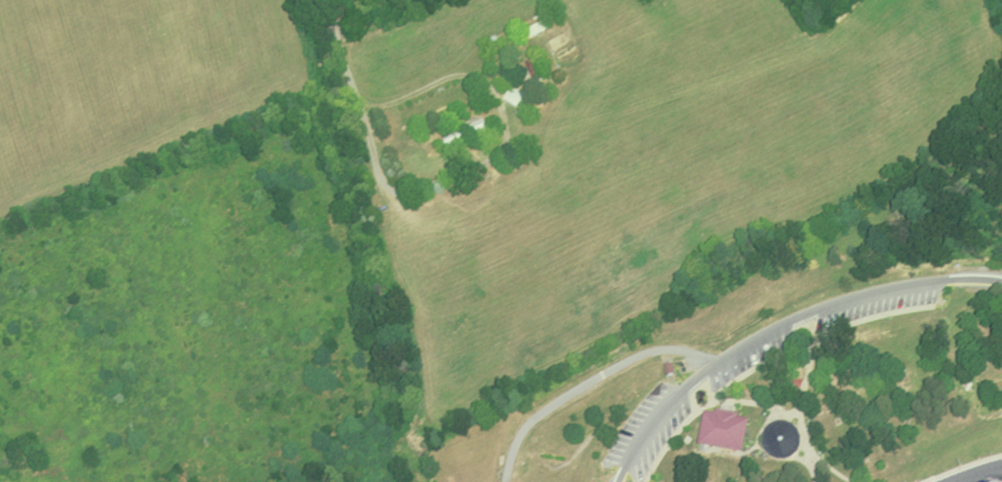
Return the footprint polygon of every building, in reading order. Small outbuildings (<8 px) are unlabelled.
[(790,377),(788,388),(799,390),(802,380),(790,377)] [(706,413),(702,445),(743,451),(748,419),(706,413)] [(762,444),(762,436),(765,429),(770,424),(777,421),(785,420),(792,423),(798,429),(801,436),(801,443),(798,451),(793,456),(786,459),(778,459),(771,457),(765,451),(762,444)]
